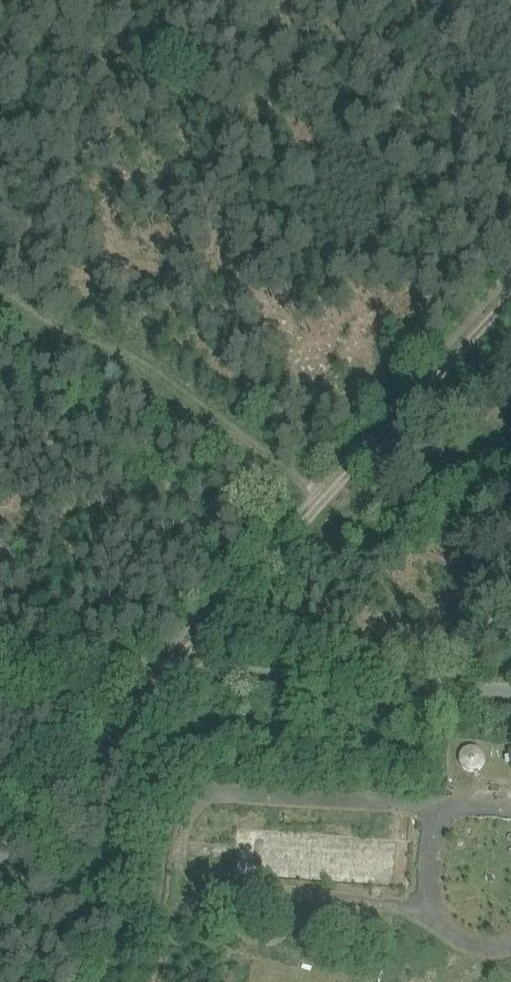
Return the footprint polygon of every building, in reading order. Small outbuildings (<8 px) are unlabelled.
[(481,748),(463,751),(466,770),(483,767),(481,748)]
